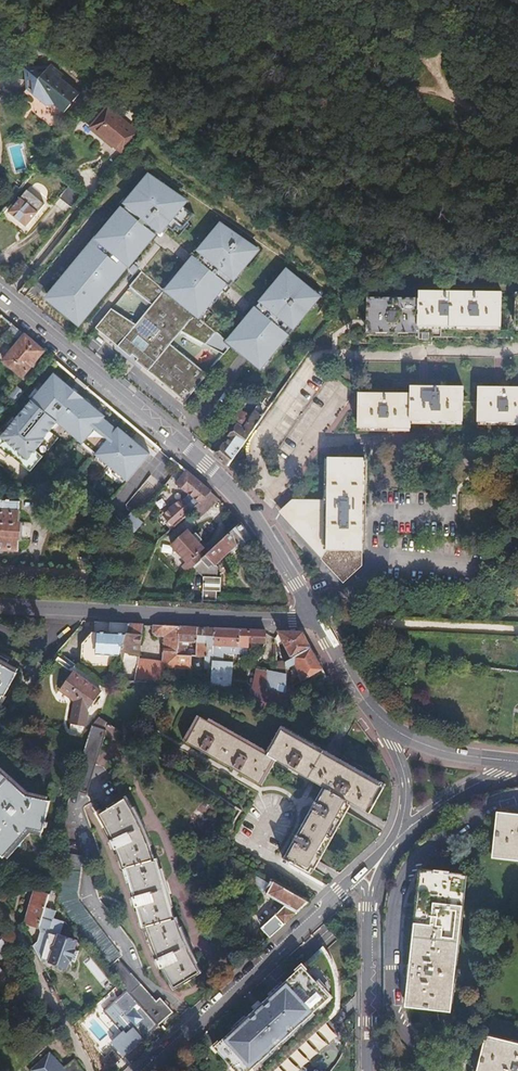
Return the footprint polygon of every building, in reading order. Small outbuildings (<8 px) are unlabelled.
[(24,67),(25,81),(31,81),(32,88),(29,92),(46,106),(55,106),(65,114),(80,95),(68,85),(61,80),(65,76),(52,66),(49,66),(45,72),(38,72),(38,67),(24,67)] [(61,80),(68,85),(71,81),(65,76),(61,80)] [(109,108),(91,129),(122,154),(140,134),(109,108)] [(93,171),(108,183),(117,172),(103,159),(93,171)] [(139,180),(141,182),(141,181),(143,182),(148,175),(145,173),(139,180)] [(60,283),(54,290),(52,289),(46,297),(80,325),(86,317),(85,316),(91,309),(93,310),(98,303),(97,302),(103,294),(104,295),(109,289),(108,288),(115,280),(116,281),(121,275),(120,274),(126,266),(128,267),(130,263),(128,262),(138,250),(140,253),(151,240),(148,237),(156,227),(160,230),(162,232),(166,227),(173,232),(176,228),(181,231),(187,223),(194,215),(182,206),(177,202),(180,198),(181,197),(178,195),(172,191),(156,179),(150,176),(149,175),(148,175),(143,182),(141,181),(141,182),(135,189),(121,205),(94,239),(95,240),(88,249),(87,247),(82,253),(83,254),(76,263),(75,261),(70,267),(72,269),(65,277),(63,275),(58,281),(60,283)] [(20,178),(14,185),(20,190),(26,182),(20,178)] [(58,199),(70,209),(84,194),(71,183),(58,199)] [(120,204),(121,205),(135,189),(133,187),(120,204)] [(26,191),(7,214),(25,228),(43,205),(26,191)] [(185,202),(180,198),(177,202),(182,206),(185,202)] [(189,225),(187,223),(181,231),(176,228),(173,232),(178,237),(189,225)] [(162,290),(141,272),(129,287),(128,287),(151,306),(135,325),(110,309),(94,329),(116,347),(129,358),(131,355),(137,360),(135,362),(142,368),(184,403),(206,376),(169,345),(180,332),(223,356),(229,348),(230,347),(242,357),(245,359),(245,358),(260,371),(269,360),(281,346),(285,341),(286,339),(283,337),(288,332),(290,334),(295,328),(299,323),(311,309),(315,304),(320,298),(319,298),(311,291),(313,289),(312,289),(288,272),(284,277),(282,274),(277,281),(272,286),(274,289),(271,293),(268,291),(264,296),(259,302),(257,300),(252,307),(254,308),(242,322),(232,334),(227,340),(230,342),(228,345),(224,341),(200,321),(198,320),(200,317),(206,310),(212,303),(216,298),(226,286),(229,288),(233,282),(237,277),(248,264),(252,259),(249,257),(254,251),(245,244),(246,242),(221,225),(221,226),(217,231),(215,229),(202,245),(200,243),(190,256),(192,257),(182,269),(175,277),(175,278),(177,279),(173,283),(171,282),(164,291),(162,290)] [(148,237),(151,240),(160,230),(156,227),(148,237)] [(94,239),(87,247),(88,249),(95,240),(94,239)] [(247,242),(246,242),(245,244),(254,251),(249,257),(252,259),(248,264),(249,265),(259,252),(247,242)] [(138,250),(128,262),(130,263),(131,264),(140,253),(138,250)] [(82,253),(75,261),(76,263),(83,254),(82,253)] [(192,257),(190,256),(180,268),(182,269),(192,257)] [(129,270),(133,274),(137,269),(138,269),(133,265),(129,270)] [(70,267),(63,275),(65,277),(72,269),(70,267)] [(137,269),(133,274),(125,284),(129,287),(141,272),(137,269)] [(284,277),(288,272),(284,269),(275,279),(277,281),(282,274),(284,277)] [(162,290),(164,291),(171,282),(173,283),(177,279),(175,278),(175,277),(174,276),(162,290)] [(109,289),(116,281),(115,280),(108,288),(109,289)] [(272,286),(270,285),(262,295),(264,296),(268,291),(271,293),(274,289),(272,286)] [(219,300),(229,288),(226,286),(216,298),(219,300)] [(311,291),(319,298),(322,295),(313,289),(312,289),(313,289),(311,291)] [(368,298),(368,332),(418,333),(418,348),(430,348),(430,327),(501,327),(501,292),(419,291),(419,298),(368,298)] [(242,322),(254,308),(252,307),(240,321),(242,322)] [(41,350),(11,325),(1,336),(12,346),(0,360),(18,376),(41,350)] [(227,340),(232,334),(231,333),(224,341),(228,345),(230,342),(227,340)] [(129,358),(116,347),(113,350),(139,371),(142,368),(135,362),(137,360),(131,355),(129,358)] [(242,357),(230,347),(229,348),(241,358),(242,357)] [(269,360),(260,371),(262,372),(271,361),(269,360)] [(52,374),(38,392),(31,400),(14,419),(7,429),(2,434),(0,436),(0,449),(7,455),(8,454),(29,472),(41,457),(54,442),(45,435),(48,431),(51,428),(57,422),(60,424),(68,431),(67,432),(81,444),(82,443),(95,454),(94,455),(95,456),(106,465),(114,471),(124,480),(126,481),(149,454),(117,428),(115,429),(102,418),(104,417),(76,394),(71,389),(52,374)] [(477,422),(517,423),(517,383),(478,383),(477,422)] [(10,403),(22,390),(15,384),(3,397),(10,403)] [(409,394),(360,392),(359,428),(410,429),(410,421),(463,421),(463,390),(410,388),(409,394)] [(31,400),(38,392),(34,389),(27,397),(31,400)] [(222,446),(214,457),(226,467),(269,407),(262,402),(259,406),(257,404),(251,412),(249,412),(247,412),(246,413),(245,415),(244,416),(242,415),(239,414),(237,414),(235,415),(233,416),(231,418),(231,420),(231,423),(232,425),(234,426),(235,427),(228,438),(229,439),(223,447),(222,446)] [(7,429),(14,419),(11,417),(3,426),(7,429)] [(60,424),(57,422),(51,428),(54,431),(60,424)] [(57,438),(48,431),(45,435),(54,442),(57,438)] [(94,455),(95,454),(82,443),(81,444),(79,446),(92,457),(94,455)] [(103,468),(106,465),(95,456),(93,459),(103,468)] [(297,503),(282,516),(345,580),(363,566),(364,458),(329,457),(328,503),(297,503)] [(121,483),(124,480),(114,471),(111,474),(121,483)] [(167,526),(169,529),(191,509),(209,492),(187,472),(185,471),(175,483),(176,484),(186,494),(188,493),(195,499),(185,507),(180,501),(179,501),(164,514),(165,518),(170,524),(167,526)] [(216,499),(209,492),(191,509),(198,516),(216,499)] [(18,501),(8,501),(8,500),(0,499),(0,549),(17,550),(17,540),(18,540),(19,522),(18,522),(18,511),(17,511),(18,501)] [(128,512),(116,527),(129,538),(141,523),(128,512)] [(205,580),(203,601),(218,602),(218,592),(222,592),(223,578),(219,577),(219,567),(213,561),(224,551),(236,541),(238,544),(240,546),(248,539),(239,523),(205,554),(195,562),(192,565),(205,580)] [(195,562),(205,554),(200,549),(202,547),(198,542),(201,540),(194,532),(191,535),(186,529),(170,543),(187,561),(190,558),(195,562)] [(227,553),(238,544),(236,541),(224,551),(227,553)] [(510,600),(517,600),(517,578),(509,578),(509,600),(510,600)] [(145,625),(129,624),(115,682),(166,683),(166,669),(191,671),(191,664),(191,660),(189,660),(177,659),(178,649),(179,627),(155,625),(154,632),(158,635),(166,636),(164,664),(140,660),(145,625)] [(197,628),(179,627),(178,649),(185,649),(186,645),(197,646),(197,628)] [(214,629),(197,628),(197,646),(197,649),(206,650),(206,656),(209,656),(209,643),(215,644),(214,629)] [(240,630),(214,629),(215,644),(215,656),(215,664),(223,664),(223,654),(230,654),(230,647),(239,647),(240,630)] [(248,643),(266,644),(266,631),(240,630),(239,647),(230,647),(230,654),(248,655),(248,643)] [(277,661),(278,674),(278,679),(287,679),(287,670),(290,668),(286,661),(311,649),(303,633),(279,632),(282,640),(279,642),(280,644),(284,643),(286,648),(281,650),(285,658),(277,661)] [(298,676),(301,682),(312,676),(323,671),(311,649),(286,661),(290,668),(293,667),(296,665),(300,674),(298,676)] [(1,694),(3,695),(16,672),(3,664),(7,659),(0,655),(0,696),(1,694)] [(191,660),(191,664),(196,665),(197,655),(189,655),(189,660),(191,660)] [(206,667),(214,668),(215,664),(215,656),(209,656),(206,656),(206,667)] [(212,685),(211,691),(231,695),(232,664),(230,664),(223,664),(215,664),(214,668),(212,685)] [(403,667),(397,676),(406,680),(411,673),(403,667)] [(73,671),(59,689),(73,701),(68,723),(82,728),(86,710),(100,692),(73,671)] [(323,671),(312,676),(317,686),(328,681),(323,671)] [(255,687),(252,700),(288,708),(287,689),(287,679),(278,679),(278,674),(267,674),(257,672),(255,687)] [(265,756),(206,722),(194,716),(179,742),(256,785),(271,759),(274,761),(319,786),(279,859),(286,863),(287,860),(306,871),(309,866),(344,801),(347,802),(368,815),(374,804),(371,803),(380,787),(361,776),(342,765),(280,730),(267,753),(265,756)] [(207,720),(206,722),(265,756),(267,753),(207,720)] [(90,726),(83,748),(69,790),(83,794),(102,730),(90,726)] [(282,727),(280,730),(342,765),(344,762),(282,727)] [(271,759),(256,785),(260,787),(274,761),(271,759)] [(344,762),(342,765),(361,776),(363,773),(365,771),(345,760),(344,762)] [(1,860),(27,830),(39,835),(49,803),(27,796),(0,773),(0,859),(1,860)] [(363,773),(361,776),(380,787),(371,803),(374,804),(385,785),(363,773)] [(124,795),(96,812),(112,843),(120,867),(123,867),(142,925),(144,925),(153,950),(174,991),(201,973),(183,936),(180,929),(174,912),(172,912),(167,898),(158,869),(154,853),(151,853),(146,840),(138,820),(124,795)] [(312,867),(347,802),(344,801),(309,866),(312,867)] [(496,856),(517,858),(517,818),(501,816),(496,856)] [(108,971),(119,984),(125,991),(157,1026),(172,1013),(160,999),(156,1003),(149,996),(130,974),(118,961),(121,958),(105,937),(80,905),(75,896),(79,858),(62,854),(61,862),(65,863),(64,871),(60,870),(58,892),(57,904),(75,928),(107,970),(108,971)] [(424,867),(410,1001),(451,1005),(464,871),(424,867)] [(265,893),(270,884),(257,876),(252,884),(265,893)] [(275,882),(271,880),(270,884),(265,893),(268,895),(275,882)] [(263,929),(270,937),(308,902),(308,901),(275,882),(268,895),(285,905),(263,927),(263,929)] [(44,910),(48,896),(36,893),(28,924),(40,927),(44,910)] [(256,928),(277,909),(267,898),(247,918),(256,928)] [(53,920),(55,913),(44,910),(40,927),(39,929),(41,933),(49,934),(50,931),(53,920)] [(59,922),(53,920),(50,931),(56,933),(59,922)] [(50,931),(49,934),(58,937),(62,922),(59,922),(56,933),(50,931)] [(41,961),(41,962),(42,958),(49,934),(41,933),(38,942),(33,947),(41,961)] [(58,937),(49,934),(42,958),(71,965),(73,961),(78,962),(80,957),(75,956),(76,950),(76,947),(77,941),(64,938),(65,936),(62,935),(61,938),(58,937)] [(267,1070),(274,1070),(339,1011),(339,992),(339,989),(339,986),(338,983),(338,982),(338,980),(338,979),(337,977),(336,974),(336,971),(335,968),(334,966),(333,963),(333,962),(332,962),(332,961),(332,960),(331,960),(330,958),(330,957),(329,955),(329,954),(328,954),(327,952),(326,950),(324,948),(323,946),(302,966),(305,969),(322,953),(323,955),(324,957),(325,958),(326,960),(327,962),(328,964),(329,966),(330,969),(332,973),(332,975),(333,978),(333,980),(334,982),(334,983),(334,985),(334,986),(334,988),(334,999),(334,1001),(334,1002),(333,1004),(333,1005),(333,1006),(333,1007),(333,1008),(332,1009),(332,1010),(332,1011),(267,1070)] [(292,974),(283,983),(269,996),(261,1003),(254,1009),(246,1017),(232,1030),(213,1047),(235,1070),(249,1070),(251,1069),(252,1070),(267,1070),(332,1011),(332,1010),(332,1009),(333,1008),(333,1007),(333,1006),(333,1005),(333,1004),(334,1002),(334,1001),(334,999),(334,988),(334,986),(334,985),(334,983),(334,982),(333,980),(333,978),(332,975),(332,973),(330,969),(329,966),(328,964),(327,962),(326,960),(325,958),(324,957),(323,955),(322,953),(305,969),(295,977),(292,974)] [(302,966),(292,974),(295,977),(305,969),(302,966)] [(281,981),(267,994),(269,996),(283,983),(281,981)] [(123,1056),(157,1026),(125,991),(102,1012),(122,1034),(111,1043),(123,1056)] [(258,1000),(251,1006),(254,1009),(261,1003),(258,1000)] [(244,1015),(230,1028),(232,1030),(246,1017),(244,1015)] [(479,1070),(517,1070),(517,1027),(492,1020),(479,1070)] [(75,1060),(65,1069),(51,1054),(34,1069),(35,1070),(82,1070),(75,1060)]
